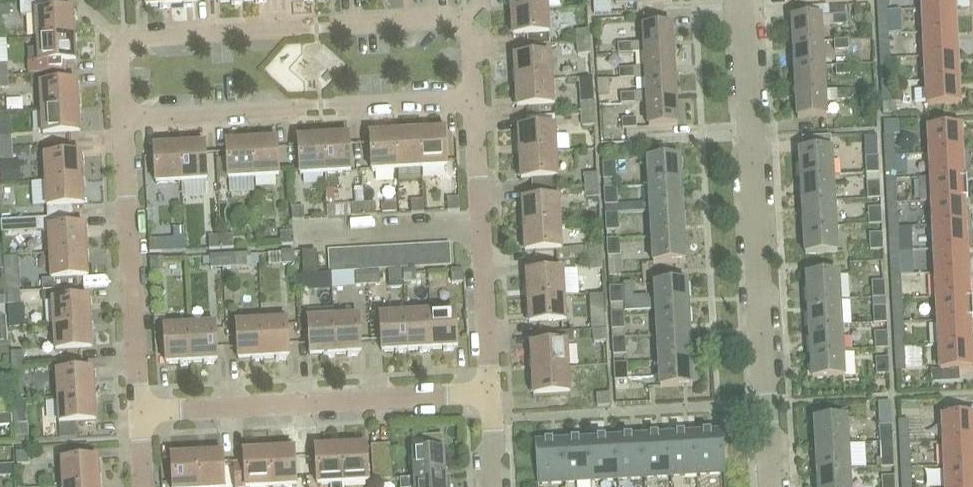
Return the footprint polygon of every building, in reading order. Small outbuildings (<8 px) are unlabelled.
[(75,36),(74,25),(76,24),(76,14),(74,14),(73,10),(58,11),(57,0),(20,0),(21,16),(36,15),(37,38),(75,36)] [(171,0),(146,0),(146,7),(159,6),(160,8),(170,8),(170,6),(172,6),(171,0)] [(509,8),(511,8),(511,10),(549,8),(548,0),(509,0),(509,8)] [(593,1),(594,14),(611,13),(610,0),(605,0),(593,1)] [(888,10),(887,0),(877,0),(877,6),(878,7),(878,10),(888,10)] [(828,6),(829,16),(833,15),(834,25),(848,25),(847,14),(850,14),(850,5),(828,6)] [(955,6),(922,8),(924,32),(956,30),(955,6)] [(513,36),(528,35),(528,45),(551,43),(549,8),(511,10),(512,22),(510,22),(511,32),(513,32),(513,36)] [(878,15),(879,34),(889,34),(888,10),(878,10),(879,15),(878,15)] [(794,43),(824,42),(822,17),(793,18),(794,43)] [(672,24),(643,25),(645,51),(673,49),(672,24)] [(575,31),(576,42),(589,41),(588,30),(575,31)] [(956,30),(924,32),(925,56),(957,54),(956,30)] [(880,55),(881,58),(889,58),(889,54),(890,54),(889,34),(879,34),(880,55)] [(75,36),(37,38),(38,49),(28,49),(30,74),(66,72),(65,62),(76,61),(76,49),(77,48),(77,38),(75,38),(75,36)] [(849,50),(849,39),(834,40),(835,50),(849,50)] [(589,41),(576,42),(577,54),(591,53),(589,41)] [(795,68),(825,66),(824,42),(794,43),(795,68)] [(632,43),(618,44),(619,53),(632,53),(632,43)] [(645,51),(645,53),(646,76),(675,74),(673,49),(645,51)] [(957,54),(925,56),(926,80),(959,78),(957,54)] [(515,82),(553,80),(551,55),(514,57),(515,70),(513,70),(513,80),(515,80),(515,82)] [(880,63),(881,82),(891,82),(891,66),(891,62),(889,62),(889,58),(881,58),(881,63),(880,63)] [(850,64),(837,65),(837,75),(851,75),(850,64)] [(825,66),(795,68),(797,93),(826,91),(825,66)] [(633,69),(620,69),(620,79),(634,78),(633,69)] [(646,76),(646,77),(648,101),(676,99),(675,74),(646,76)] [(0,76),(0,88),(9,88),(8,76),(0,76)] [(959,78),(926,80),(927,104),(960,103),(959,78)] [(553,80),(515,82),(516,94),(514,94),(515,104),(517,104),(517,108),(554,106),(553,80)] [(42,110),(79,108),(78,96),(80,96),(80,86),(78,86),(78,82),(40,84),(42,110)] [(891,82),(881,82),(882,102),(883,102),(884,116),(893,115),(892,99),(891,82)] [(852,90),(838,91),(838,101),(852,100),(852,90)] [(826,91),(797,93),(798,118),(828,116),(826,91)] [(635,93),(621,94),(622,103),(635,103),(635,93)] [(678,125),(676,99),(648,101),(648,102),(649,127),(678,125)] [(580,102),(581,114),(594,113),(594,101),(580,102)] [(79,108),(42,110),(43,135),(80,133),(80,120),(82,120),(81,110),(79,110),(79,108)] [(594,113),(581,114),(581,126),(595,125),(594,113)] [(12,147),(10,115),(0,116),(0,148),(12,147)] [(636,118),(622,119),(623,129),(636,128),(636,118)] [(884,135),(885,154),(895,153),(894,122),(884,122),(884,135)] [(930,152),(962,150),(961,125),(929,127),(930,152)] [(520,155),(557,152),(555,127),(518,129),(519,142),(517,142),(518,152),(519,152),(520,155)] [(420,131),(422,169),(447,167),(445,130),(432,130),(432,129),(422,129),(422,131),(420,131)] [(397,170),(422,169),(420,131),(408,132),(408,130),(398,131),(398,132),(395,133),(397,170)] [(372,171),(397,170),(395,133),(384,133),(384,131),(374,132),(374,134),(370,134),(372,171)] [(324,137),(326,174),(351,173),(349,135),(336,136),(336,134),(326,135),(326,137),(324,137)] [(326,174),(324,137),(312,137),(312,135),(302,136),(302,138),(298,138),(300,176),(326,174)] [(254,141),(252,141),(254,178),(279,177),(277,139),(264,140),(264,138),(254,139),(254,141)] [(228,180),(254,178),(252,141),(240,141),(240,140),(230,140),(230,142),(226,142),(228,180)] [(180,145),(182,182),(207,181),(205,144),(192,144),(192,142),(182,143),(182,145),(180,145)] [(156,184),(182,182),(180,145),(168,146),(168,144),(158,144),(158,146),(154,146),(156,184)] [(12,147),(0,148),(0,160),(13,160),(12,147)] [(832,174),(830,148),(800,150),(802,176),(832,174)] [(962,150),(930,152),(931,176),(963,174),(962,150)] [(533,180),(533,190),(558,188),(557,178),(558,178),(557,152),(520,155),(520,166),(518,166),(519,176),(521,176),(521,180),(533,180)] [(895,153),(885,154),(886,175),(896,175),(895,153)] [(46,182),(83,180),(83,168),(84,168),(84,158),(82,158),(82,154),(44,156),(46,182)] [(866,157),(866,172),(880,171),(879,156),(866,157)] [(649,185),(682,184),(680,157),(648,159),(649,185)] [(604,179),(616,179),(617,179),(616,161),(603,162),(604,179)] [(881,198),(880,171),(866,172),(868,199),(881,198)] [(597,173),(584,174),(585,186),(598,185),(597,173)] [(832,174),(802,176),(803,202),(833,200),(832,174)] [(963,174),(931,176),(932,200),(964,198),(963,174)] [(83,180),(46,182),(47,208),(85,206),(84,192),(86,192),(85,182),(83,182),(83,180)] [(886,183),(887,202),(898,202),(897,183),(886,183)] [(682,184),(649,185),(651,211),(683,209),(682,184)] [(599,197),(598,185),(585,186),(586,198),(599,197)] [(616,187),(604,188),(605,205),(618,204),(617,187),(616,187)] [(560,198),(559,199),(558,188),(533,190),(534,200),(522,201),(523,214),(521,214),(521,224),(523,224),(523,226),(561,224),(560,198)] [(458,198),(447,199),(448,211),(459,211),(458,198)] [(964,198),(932,200),(933,224),(965,222),(964,198)] [(423,200),(411,201),(412,213),(423,213),(423,200)] [(805,227),(835,225),(833,200),(803,202),(805,227)] [(375,202),(363,203),(364,216),(376,215),(375,202)] [(898,202),(887,202),(888,223),(899,222),(898,202)] [(352,217),(364,216),(363,203),(351,204),(352,217)] [(304,220),(303,207),(292,207),(292,220),(304,220)] [(882,224),(881,207),(868,208),(869,225),(882,224)] [(652,236),(684,235),(683,209),(651,211),(652,236)] [(607,230),(618,230),(620,230),(619,213),(606,213),(607,230)] [(17,220),(3,221),(4,233),(17,232),(17,220)] [(965,222),(933,224),(935,248),(967,247),(965,222)] [(563,250),(561,224),(523,226),(524,238),(522,238),(523,248),(525,248),(525,252),(563,250)] [(835,225),(805,227),(806,253),(836,251),(835,225)] [(48,228),(50,254),(87,252),(86,240),(88,240),(88,230),(86,230),(86,226),(48,228)] [(889,231),(890,250),(900,250),(899,231),(889,231)] [(293,244),(293,232),(281,232),(281,245),(293,244)] [(884,250),(883,233),(870,233),(870,250),(884,250)] [(233,235),(221,236),(222,248),(234,248),(233,235)] [(684,235),(652,236),(654,263),(686,261),(684,235)] [(210,249),(222,248),(221,236),(209,237),(210,249)] [(607,239),(608,256),(621,255),(620,238),(618,238),(607,239)] [(162,252),(162,239),(149,240),(150,253),(162,252)] [(439,244),(428,245),(429,267),(440,267),(439,244)] [(439,244),(440,267),(451,266),(450,244),(439,244)] [(429,267),(428,245),(417,246),(418,268),(429,267)] [(407,269),(406,246),(395,247),(396,269),(407,269)] [(417,246),(406,246),(407,269),(418,268),(417,246)] [(589,247),(589,259),(602,258),(602,246),(589,247)] [(374,270),(385,270),(384,247),(373,248),(374,270)] [(395,247),(384,247),(385,270),(396,269),(395,247)] [(967,247),(935,248),(936,272),(968,271),(967,247)] [(373,248),(362,249),(363,271),(374,270),(373,248)] [(351,249),(340,250),(341,272),(352,272),(351,249)] [(352,272),(363,271),(362,249),(351,249),(352,272)] [(330,273),(341,272),(340,250),(329,251),(330,273)] [(900,250),(890,250),(891,271),(901,270),(900,250)] [(294,251),(282,252),(283,265),(294,264),(294,251)] [(317,251),(302,252),(304,274),(318,273),(317,251)] [(77,290),(76,278),(89,277),(88,264),(90,264),(89,254),(87,254),(87,252),(50,254),(51,279),(43,280),(43,292),(77,290)] [(251,253),(222,255),(223,268),(252,266),(251,253)] [(211,269),(223,268),(222,255),(210,256),(211,269)] [(163,272),(162,258),(150,259),(151,272),(163,272)] [(603,269),(602,258),(589,259),(590,270),(603,269)] [(416,282),(416,269),(403,270),(404,283),(416,282)] [(401,270),(389,271),(390,287),(402,287),(401,270)] [(463,270),(451,270),(452,283),(463,283),(463,270)] [(367,272),(368,285),(380,284),(379,271),(367,272)] [(528,298),(565,296),(564,271),(526,273),(527,286),(525,286),(526,296),(528,296),(528,298)] [(968,271),(936,272),(937,296),(969,295),(968,271)] [(355,273),(356,286),(368,285),(367,272),(355,273)] [(809,300),(839,298),(837,272),(807,274),(809,300)] [(307,275),(296,276),(297,289),(308,288),(307,275)] [(891,279),(892,299),(903,298),(902,278),(891,279)] [(20,280),(5,281),(5,291),(21,291),(20,280)] [(623,283),(623,286),(624,303),(624,311),(657,309),(688,308),(687,281),(655,283),(656,300),(649,300),(649,296),(634,297),(633,282),(623,283)] [(872,281),(873,296),(886,295),(885,281),(872,281)] [(624,303),(623,286),(610,286),(611,304),(624,303)] [(21,304),(21,300),(25,300),(25,302),(43,301),(42,290),(20,292),(7,292),(8,304),(21,304)] [(887,323),(886,295),(873,296),(873,298),(880,298),(880,306),(873,307),(874,324),(887,323)] [(969,295),(937,296),(938,321),(970,319),(969,295)] [(565,296),(528,298),(528,310),(526,310),(527,320),(529,320),(529,324),(567,322),(565,296)] [(52,300),(54,326),(91,324),(91,312),(92,312),(92,302),(90,302),(90,298),(52,300)] [(839,298),(809,300),(810,326),(840,324),(839,298)] [(903,298),(892,299),(893,319),(904,318),(903,298)] [(24,305),(7,306),(9,328),(25,327),(24,305)] [(690,333),(688,308),(657,309),(658,335),(690,333)] [(456,311),(430,312),(432,350),(443,349),(443,351),(454,350),(454,349),(458,348),(456,311)] [(624,311),(611,312),(612,329),(625,328),(624,311)] [(430,312),(405,314),(407,351),(419,350),(419,352),(430,352),(430,350),(432,350),(430,312)] [(407,351),(405,314),(380,315),(382,352),(395,352),(395,353),(406,353),(406,351),(407,351)] [(334,317),(336,355),(347,354),(348,356),(358,355),(358,354),(361,353),(359,316),(334,317)] [(336,355),(334,317),(309,319),(311,356),(324,355),(324,357),(334,357),(334,355),(336,355)] [(592,318),(593,330),(606,329),(605,317),(592,318)] [(970,319),(938,321),(940,345),(972,343),(970,319)] [(262,321),(264,359),(276,358),(276,360),(286,359),(286,358),(290,357),(288,320),(262,321)] [(264,359),(262,321),(237,323),(239,360),(252,359),(252,361),(262,361),(262,359),(264,359)] [(91,324),(54,326),(55,351),(93,349),(92,336),(94,336),(93,326),(91,326),(91,324)] [(190,325),(192,363),(204,362),(204,364),(214,363),(214,361),(218,361),(216,324),(190,325)] [(840,324),(810,326),(812,351),(842,349),(840,324)] [(192,363),(190,325),(164,327),(166,364),(180,363),(180,365),(190,365),(190,363),(192,363)] [(894,327),(895,347),(905,346),(904,327),(894,327)] [(606,329),(593,330),(593,342),(607,341),(606,329)] [(532,368),(532,370),(569,368),(568,343),(574,342),(573,331),(546,333),(547,344),(530,345),(531,358),(529,358),(530,368),(532,368)] [(889,348),(888,332),(875,332),(875,349),(889,348)] [(691,359),(690,333),(658,335),(660,361),(691,359)] [(614,355),(627,354),(626,337),(612,338),(614,355)] [(8,353),(8,341),(0,341),(0,354),(8,353)] [(960,381),(959,368),(972,368),(972,343),(940,345),(941,369),(931,370),(932,382),(960,381)] [(905,346),(895,347),(896,367),(906,366),(905,346)] [(842,349),(812,351),(813,377),(844,376),(842,349)] [(11,365),(24,364),(23,352),(11,353),(11,365)] [(8,353),(0,354),(0,365),(9,364),(8,353)] [(890,374),(889,357),(876,358),(877,374),(890,374)] [(693,385),(691,359),(660,361),(661,387),(693,385)] [(614,363),(614,362),(615,381),(628,380),(628,362),(627,362),(614,363)] [(25,376),(24,364),(11,365),(12,377),(25,376)] [(571,394),(569,368),(532,370),(533,382),(531,382),(531,392),(533,392),(533,396),(571,394)] [(58,398),(95,396),(95,384),(97,384),(96,374),(94,374),(94,370),(57,372),(58,398)] [(610,405),(610,393),(596,394),(597,406),(610,405)] [(95,396),(58,398),(59,423),(97,421),(96,408),(98,408),(97,398),(95,398),(95,396)] [(12,413),(0,414),(0,425),(12,425),(12,413)] [(972,440),(972,415),(943,417),(944,442),(972,440)] [(817,445),(848,443),(847,417),(815,419),(817,445)] [(29,436),(28,423),(15,424),(15,436),(29,436)] [(899,424),(900,444),(921,443),(921,423),(899,424)] [(879,425),(880,441),(893,441),(893,425),(879,425)] [(695,433),(697,473),(724,472),(722,431),(695,433)] [(668,434),(671,475),(697,473),(695,433),(668,434)] [(642,436),(644,476),(671,475),(668,434),(642,436)] [(412,453),(414,478),(446,476),(444,451),(443,451),(442,436),(423,437),(424,453),(412,453)] [(644,476),(642,436),(616,437),(618,477),(644,476)] [(618,477),(616,437),(589,439),(591,479),(618,477)] [(591,479),(589,439),(563,440),(565,480),(591,479)] [(565,480),(563,440),(535,442),(538,482),(565,480)] [(944,442),(946,466),(972,464),(972,440),(944,442)] [(895,466),(893,441),(880,441),(881,457),(877,458),(877,467),(895,466)] [(848,443),(817,445),(818,470),(850,468),(848,443)] [(921,443),(900,444),(901,464),(911,463),(911,461),(910,444),(916,444),(921,443)] [(343,446),(341,446),(343,484),(369,482),(367,446),(367,445),(354,446),(354,444),(343,444),(343,446)] [(330,484),(331,486),(344,486),(343,484),(341,446),(330,447),(330,445),(319,446),(319,447),(316,448),(318,485),(330,484)] [(390,445),(371,446),(373,482),(392,481),(390,445)] [(269,450),(271,486),(282,486),(297,486),(295,449),(282,449),(282,448),(271,448),(272,450),(269,450)] [(269,450),(258,451),(258,449),(248,449),(248,451),(244,452),(244,463),(234,464),(235,486),(271,486),(269,450)] [(30,463),(29,451),(16,452),(17,464),(30,463)] [(197,454),(199,486),(225,486),(223,453),(210,453),(210,452),(199,452),(200,454),(197,454)] [(197,454),(186,455),(186,453),(175,453),(176,455),(172,455),(173,486),(199,486),(197,454)] [(63,486),(100,484),(100,473),(101,473),(101,463),(99,463),(99,459),(61,461),(63,486)] [(0,464),(0,476),(15,475),(15,464),(0,464)] [(946,466),(947,486),(972,486),(972,464),(946,466)] [(877,467),(881,467),(881,468),(885,468),(885,476),(882,476),(882,486),(896,486),(895,466),(877,467)] [(850,468),(818,470),(819,486),(851,486),(850,468)] [(912,474),(912,472),(901,472),(902,486),(912,486),(912,474)] [(414,478),(400,479),(400,486),(450,486),(450,484),(446,485),(446,476),(414,478)]
